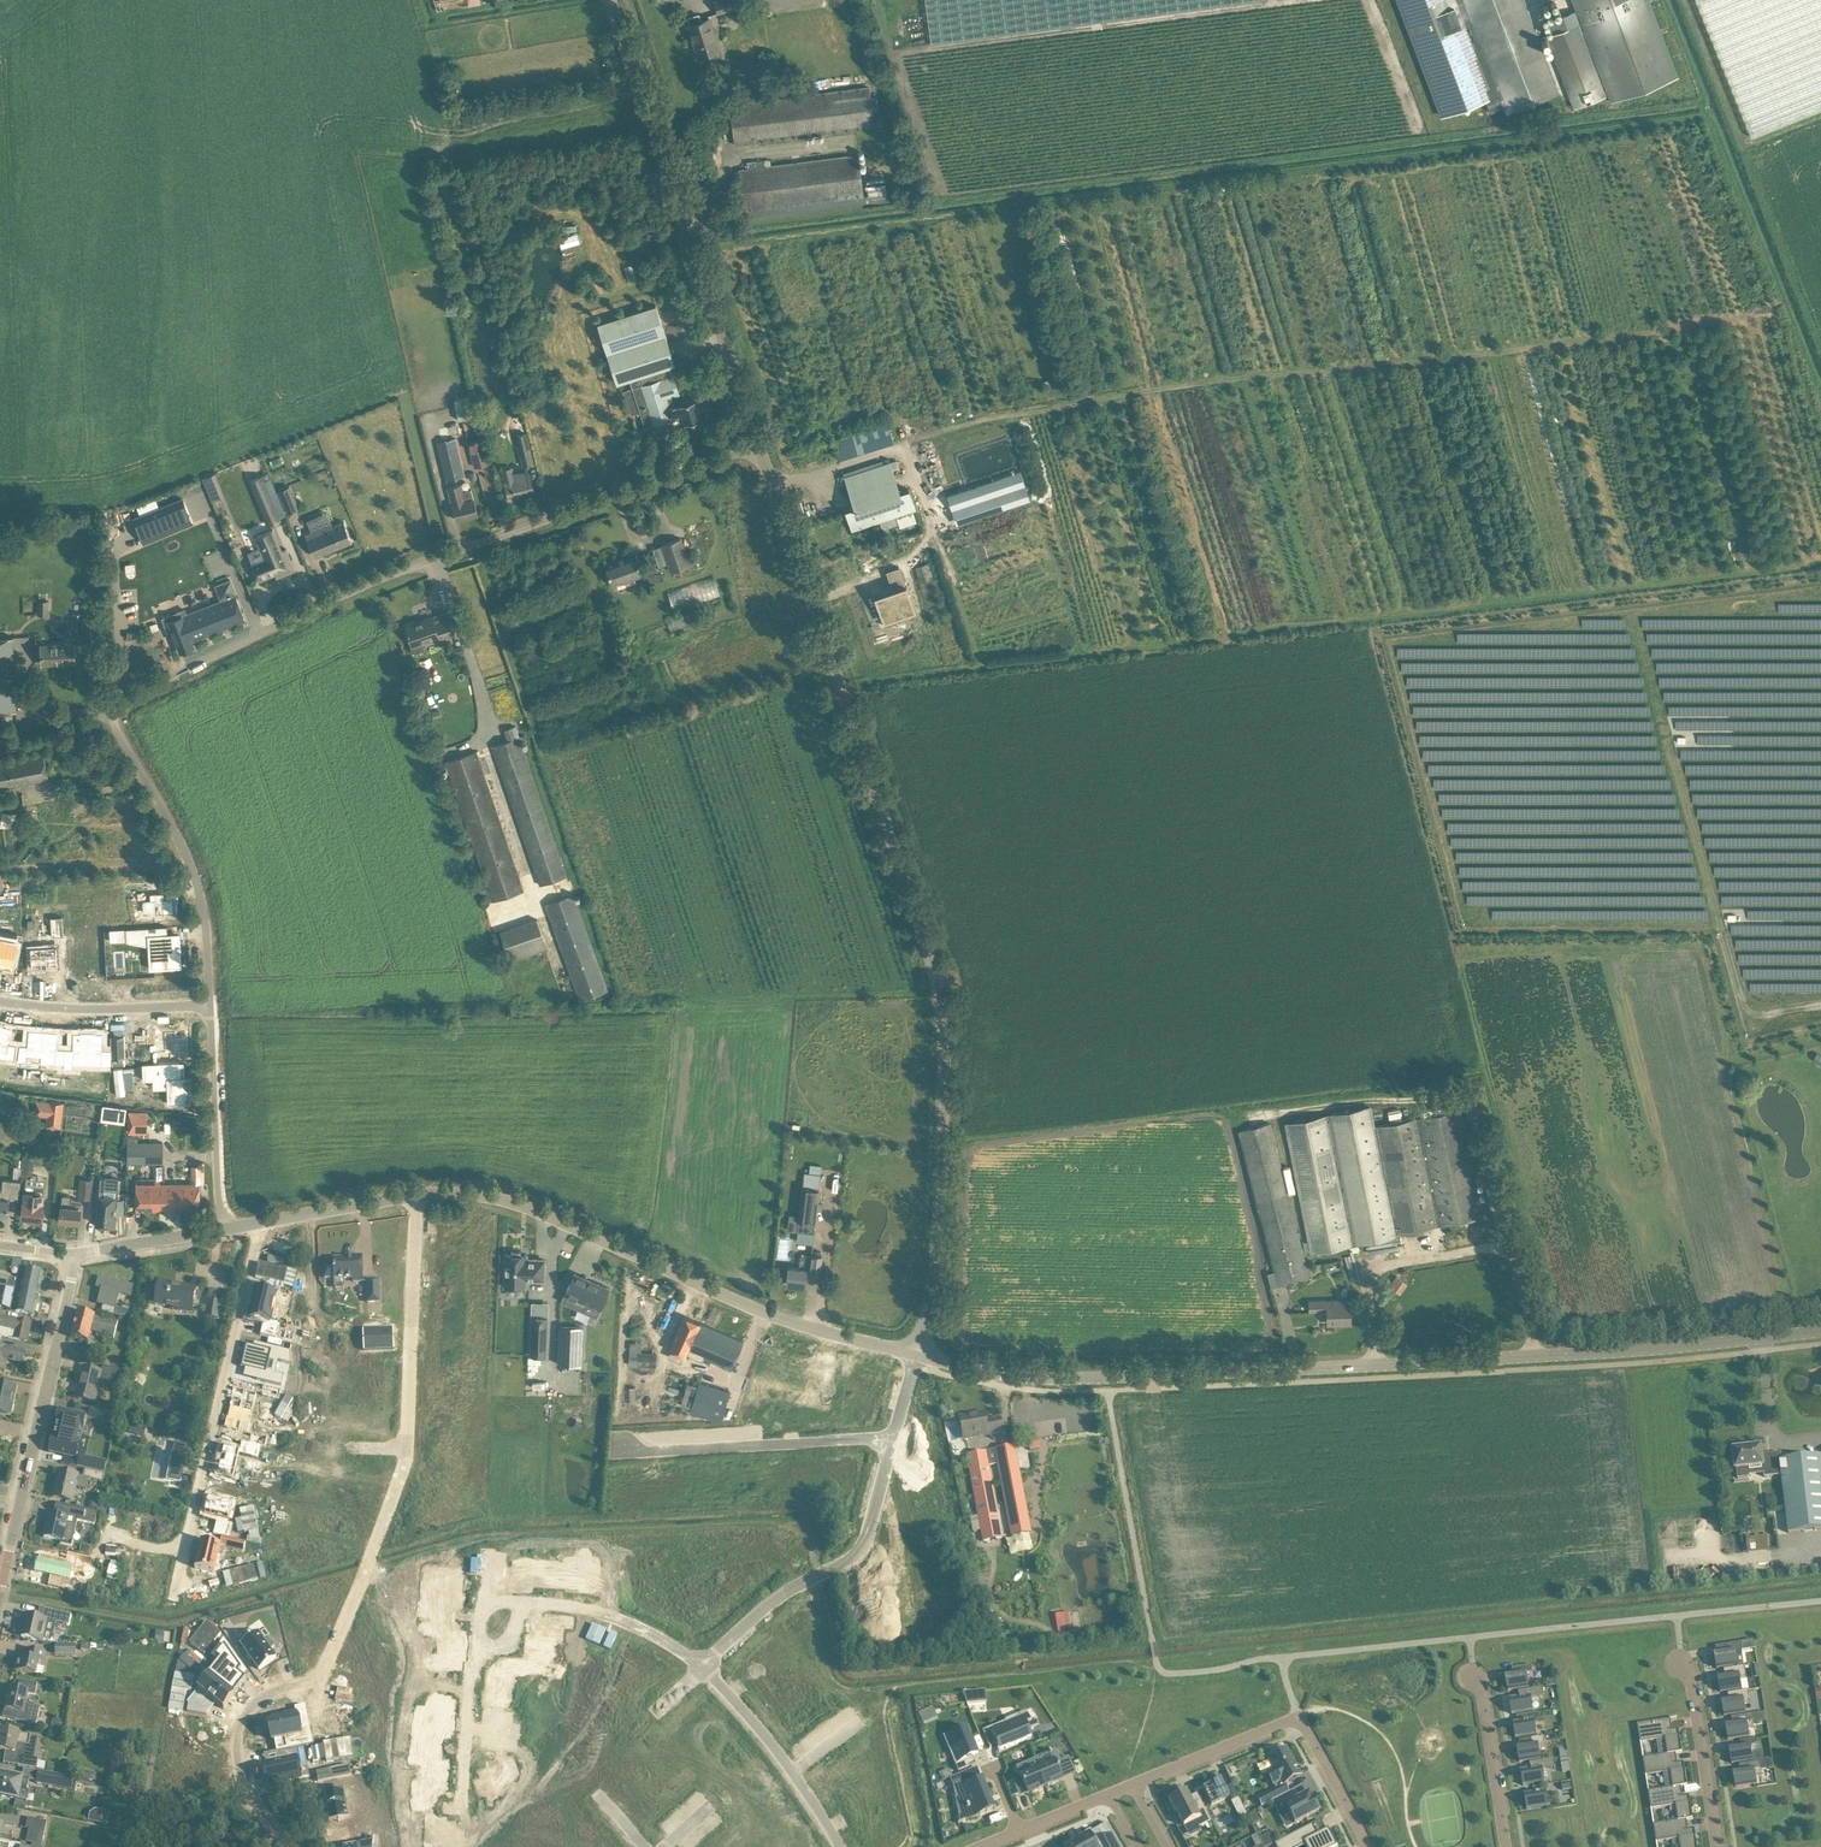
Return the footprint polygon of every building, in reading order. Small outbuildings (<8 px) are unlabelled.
[(740,7),(738,0),(718,0),(713,1),(717,14),(740,7)] [(931,44),(1255,0),(925,0),(931,44)] [(1559,92),(1523,0),(1397,0),(1441,116),(1485,99),(1490,112),(1504,106),(1506,112),(1559,92)] [(1575,8),(1547,19),(1553,34),(1545,36),(1573,107),(1609,94),(1612,100),(1676,76),(1648,0),(1572,0),(1575,8)] [(1753,136),(1820,109),(1820,0),(1698,0),(1753,136)] [(710,52),(719,49),(709,18),(701,20),(699,13),(687,16),(690,24),(688,25),(698,56),(710,52)] [(870,97),(869,86),(730,104),(735,144),(874,127),(873,117),(879,116),(877,96),(870,97)] [(744,210),(747,210),(747,217),(887,199),(885,178),(866,180),(867,185),(865,185),(866,189),(868,188),(868,194),(864,195),(858,154),(765,166),(765,159),(756,160),(747,161),(748,168),(738,169),(744,210)] [(693,421),(694,420),(695,423),(706,419),(702,407),(699,408),(696,398),(682,403),(673,374),(672,375),(669,366),(675,364),(656,304),(597,323),(617,383),(629,379),(631,388),(622,391),(630,414),(640,411),(645,426),(674,417),(673,416),(682,413),(685,422),(692,420),(693,421)] [(454,397),(458,418),(475,414),(471,394),(454,397)] [(522,428),(525,420),(511,414),(508,422),(522,428)] [(463,421),(465,428),(481,424),(479,417),(463,421)] [(887,423),(832,440),(838,457),(893,440),(887,423)] [(1007,426),(914,451),(919,471),(1012,446),(1007,426)] [(523,465),(533,463),(526,433),(516,435),(523,465)] [(446,479),(465,475),(455,437),(437,441),(446,479)] [(475,466),(489,462),(483,439),(480,439),(469,442),(475,466)] [(921,474),(926,494),(1020,470),(1014,449),(921,474)] [(899,492),(892,469),(898,467),(896,460),(889,462),(856,472),(844,476),(854,506),(845,509),(852,529),(863,526),(915,509),(908,488),(899,492)] [(527,475),(525,465),(512,469),(512,467),(502,469),(507,489),(505,489),(508,502),(523,498),(522,495),(534,493),(529,474),(527,475)] [(249,478),(267,523),(281,518),(280,516),(285,514),(271,478),(265,480),(262,473),(249,478)] [(217,478),(205,483),(209,494),(221,489),(217,478)] [(463,491),(461,483),(448,486),(457,519),(478,514),(471,488),(463,491)] [(287,513),(299,508),(292,493),(281,497),(287,513)] [(183,497),(159,507),(169,530),(193,520),(183,497)] [(159,507),(134,518),(144,541),(169,530),(159,507)] [(1029,524),(1037,522),(1035,508),(1026,510),(1029,524)] [(942,534),(947,551),(1017,531),(1012,514),(942,534)] [(332,522),(305,532),(315,555),(352,540),(344,521),(333,525),(332,522)] [(273,529),(254,537),(264,560),(253,565),(259,580),(281,571),(283,575),(296,570),(286,548),(280,550),(272,532),(274,531),(273,529)] [(662,544),(668,563),(671,571),(690,564),(681,537),(662,544)] [(613,585),(644,574),(636,552),(605,563),(607,568),(603,570),(607,581),(611,579),(613,585)] [(919,581),(932,577),(928,563),(915,567),(919,581)] [(899,616),(880,623),(887,654),(928,644),(907,571),(887,577),(899,616)] [(673,606),(720,595),(716,578),(669,590),(673,606)] [(221,601),(200,609),(210,633),(245,619),(235,595),(236,595),(230,579),(215,585),(220,598),(223,597),(224,600),(221,601)] [(50,614),(50,600),(38,600),(38,614),(50,614)] [(210,633),(200,609),(187,614),(185,609),(177,612),(179,617),(173,619),(171,614),(162,617),(168,631),(172,629),(181,651),(194,646),(192,640),(210,633)] [(83,627),(83,613),(73,613),(73,627),(83,627)] [(434,623),(432,615),(406,624),(408,630),(407,630),(408,633),(409,632),(414,646),(433,639),(433,641),(455,633),(453,629),(449,618),(434,623)] [(0,636),(0,709),(16,709),(13,636),(0,636)] [(43,663),(74,662),(74,643),(42,644),(43,663)] [(434,718),(443,715),(441,709),(432,711),(434,718)] [(524,746),(522,742),(527,740),(525,734),(520,736),(516,725),(506,728),(510,739),(492,745),(539,884),(567,875),(527,757),(531,756),(528,745),(524,746)] [(486,902),(524,889),(477,750),(445,761),(488,887),(482,890),(486,902)] [(48,777),(43,751),(0,759),(0,786),(48,777)] [(173,893),(115,895),(117,917),(174,914),(173,893)] [(579,998),(608,988),(574,893),(545,904),(579,998)] [(58,913),(48,914),(49,933),(58,933),(58,913)] [(505,962),(548,948),(537,918),(495,932),(498,940),(505,962)] [(167,925),(126,927),(126,939),(126,940),(148,944),(149,944),(158,946),(159,958),(155,958),(156,967),(170,966),(170,964),(181,963),(180,949),(181,949),(181,944),(180,944),(179,944),(179,941),(168,941),(167,932),(167,925)] [(126,927),(110,928),(111,940),(126,939),(126,927)] [(0,953),(0,959),(2,960),(5,960),(13,962),(17,939),(3,937),(0,953)] [(56,945),(29,945),(30,966),(41,966),(42,969),(47,968),(47,965),(53,964),(57,964),(56,945)] [(14,1059),(17,1043),(9,1042),(11,1026),(5,1025),(5,1024),(0,1023),(0,1056),(14,1059)] [(19,1043),(18,1059),(27,1060),(27,1054),(41,1055),(44,1029),(29,1028),(27,1044),(19,1043)] [(41,1055),(40,1061),(64,1063),(65,1047),(57,1047),(59,1031),(44,1029),(41,1055)] [(64,1063),(63,1067),(73,1067),(73,1063),(88,1063),(88,1030),(80,1030),(80,1031),(73,1031),(73,1048),(65,1047),(64,1063)] [(88,1030),(88,1063),(112,1064),(111,1048),(103,1048),(103,1032),(96,1032),(96,1031),(88,1030)] [(124,1034),(112,1035),(113,1064),(125,1063),(124,1034)] [(189,1036),(148,1038),(148,1055),(189,1053),(189,1036)] [(1818,1053),(1813,1060),(1820,1065),(1820,1055),(1818,1053)] [(161,1063),(129,1064),(129,1079),(143,1078),(143,1094),(175,1094),(175,1079),(162,1078),(161,1063)] [(61,1127),(64,1102),(49,1100),(36,1099),(35,1114),(48,1116),(47,1126),(61,1127)] [(103,1103),(101,1119),(107,1120),(119,1122),(125,1122),(127,1106),(113,1104),(103,1103)] [(1482,1216),(1480,1204),(1461,1109),(1374,1126),(1370,1105),(1285,1122),(1310,1250),(1482,1216)] [(129,1112),(129,1131),(148,1131),(148,1112),(129,1112)] [(1307,1265),(1290,1199),(1270,1122),(1239,1130),(1276,1273),(1279,1285),(1300,1280),(1301,1284),(1308,1283),(1307,1278),(1327,1273),(1324,1261),(1307,1265)] [(87,1147),(95,1148),(96,1138),(65,1133),(63,1151),(71,1152),(72,1141),(87,1144),(87,1147)] [(129,1162),(151,1162),(163,1162),(163,1141),(129,1142),(129,1162)] [(21,1177),(23,1160),(18,1160),(17,1166),(15,1166),(14,1177),(21,1177)] [(810,1164),(809,1173),(820,1174),(821,1165),(810,1164)] [(157,1198),(157,1183),(161,1183),(161,1178),(163,1178),(163,1165),(155,1165),(155,1178),(136,1178),(136,1209),(161,1209),(161,1198),(157,1198)] [(789,1213),(788,1229),(797,1231),(814,1233),(815,1222),(816,1223),(820,1188),(818,1188),(820,1174),(809,1173),(804,1172),(803,1186),(799,1214),(789,1213)] [(94,1175),(93,1190),(99,1191),(98,1193),(96,1223),(103,1224),(103,1226),(115,1227),(116,1216),(114,1216),(116,1195),(119,1195),(118,1177),(106,1176),(94,1175)] [(90,1198),(92,1179),(82,1178),(80,1196),(90,1198)] [(20,1187),(21,1181),(3,1179),(1,1198),(0,1198),(0,1213),(8,1214),(9,1198),(19,1199),(20,1187)] [(41,1218),(43,1206),(44,1190),(45,1185),(26,1183),(22,1216),(41,1218)] [(200,1209),(200,1183),(161,1183),(157,1183),(157,1198),(161,1198),(161,1209),(200,1209)] [(79,1221),(81,1209),(82,1199),(71,1198),(71,1195),(63,1195),(60,1219),(79,1221)] [(506,1253),(504,1285),(525,1286),(526,1278),(544,1279),(545,1259),(526,1258),(521,1258),(521,1253),(521,1251),(511,1250),(511,1253),(506,1253)] [(820,1271),(822,1255),(812,1254),(811,1255),(800,1254),(799,1267),(788,1266),(786,1283),(805,1285),(807,1268),(810,1268),(810,1269),(820,1271)] [(363,1281),(362,1256),(346,1257),(346,1259),(333,1259),(334,1267),(324,1268),(324,1278),(334,1278),(334,1279),(353,1279),(353,1282),(363,1281)] [(43,1274),(20,1269),(18,1280),(0,1276),(0,1286),(13,1288),(14,1285),(16,1286),(16,1287),(24,1288),(22,1294),(39,1298),(43,1274)] [(1396,1289),(1403,1279),(1396,1275),(1389,1285),(1396,1289)] [(131,1297),(134,1287),(99,1278),(97,1288),(102,1289),(98,1304),(115,1308),(119,1294),(131,1297)] [(367,1303),(380,1302),(379,1279),(366,1280),(367,1303)] [(565,1293),(564,1295),(579,1301),(577,1307),(596,1316),(608,1288),(590,1279),(585,1289),(570,1282),(565,1293)] [(183,1288),(159,1284),(158,1290),(152,1289),(150,1303),(173,1307),(173,1309),(192,1313),(196,1288),(184,1286),(183,1288)] [(35,1316),(39,1298),(22,1294),(24,1288),(16,1287),(16,1286),(14,1285),(13,1288),(16,1289),(12,1307),(17,1308),(16,1313),(35,1316)] [(256,1288),(249,1318),(252,1319),(263,1321),(260,1335),(276,1339),(280,1322),(270,1320),(273,1307),(276,1293),(256,1288)] [(1336,1305),(1336,1299),(1310,1300),(1310,1310),(1327,1309),(1328,1321),(1338,1321),(1338,1323),(1350,1323),(1349,1304),(1336,1305)] [(213,1320),(220,1321),(223,1304),(222,1304),(208,1301),(207,1301),(204,1318),(205,1318),(204,1324),(212,1326),(213,1320)] [(117,1309),(116,1315),(127,1318),(129,1311),(118,1308),(117,1309)] [(118,1322),(90,1314),(78,1311),(71,1338),(88,1342),(91,1331),(100,1334),(100,1336),(114,1340),(118,1322)] [(684,1315),(669,1350),(685,1357),(686,1355),(699,1362),(701,1357),(730,1370),(741,1348),(744,1342),(684,1315)] [(532,1316),(531,1354),(546,1355),(547,1317),(532,1316)] [(0,1317),(0,1336),(27,1342),(31,1323),(18,1320),(17,1321),(0,1317)] [(580,1364),(582,1327),(561,1326),(559,1363),(580,1364)] [(393,1329),(363,1330),(364,1351),(394,1350),(393,1329)] [(245,1352),(241,1369),(245,1370),(258,1373),(257,1380),(281,1386),(284,1376),(276,1374),(267,1372),(270,1359),(279,1361),(291,1364),(290,1351),(254,1343),(254,1346),(250,1345),(249,1345),(247,1352),(245,1352)] [(5,1371),(7,1359),(13,1361),(13,1363),(15,1363),(15,1361),(21,1363),(21,1364),(22,1365),(24,1353),(0,1347),(0,1370),(5,1371)] [(630,1350),(629,1364),(642,1366),(655,1367),(657,1353),(630,1350)] [(80,1386),(77,1399),(95,1403),(100,1378),(117,1382),(119,1370),(103,1366),(102,1372),(82,1368),(78,1385),(80,1386)] [(825,1367),(818,1392),(823,1393),(819,1410),(828,1412),(832,1395),(831,1395),(837,1373),(838,1374),(839,1371),(825,1367)] [(369,1381),(369,1382),(391,1382),(391,1371),(391,1370),(369,1369),(369,1370),(369,1381)] [(701,1381),(691,1412),(719,1421),(729,1390),(701,1381)] [(16,1388),(0,1385),(0,1412),(11,1415),(13,1403),(11,1402),(14,1389),(16,1389),(16,1388)] [(264,1386),(261,1396),(279,1400),(281,1390),(264,1386)] [(232,1401),(230,1408),(253,1413),(257,1394),(234,1388),(231,1401),(232,1401)] [(363,1394),(362,1406),(390,1407),(391,1395),(363,1394)] [(362,1418),(390,1419),(390,1418),(390,1407),(362,1406),(362,1418)] [(227,1418),(224,1429),(248,1434),(253,1413),(230,1408),(228,1418),(227,1418)] [(91,1409),(88,1418),(105,1423),(107,1413),(91,1409)] [(57,1426),(56,1430),(58,1430),(58,1431),(81,1436),(86,1416),(60,1410),(57,1424),(59,1424),(59,1426),(57,1426)] [(984,1413),(960,1417),(962,1429),(962,1430),(963,1436),(965,1445),(989,1441),(988,1435),(1002,1432),(1002,1431),(999,1419),(985,1421),(984,1413)] [(576,1419),(572,1426),(577,1429),(581,1422),(576,1419)] [(128,1424),(126,1433),(144,1437),(146,1428),(128,1424)] [(107,1454),(111,1431),(95,1428),(91,1451),(107,1454)] [(54,1438),(50,1452),(76,1458),(81,1436),(58,1431),(57,1432),(56,1432),(55,1437),(56,1437),(56,1438),(54,1438)] [(248,1443),(248,1444),(261,1447),(266,1448),(268,1438),(251,1434),(249,1444),(248,1443)] [(1038,1438),(1029,1440),(1031,1451),(1040,1450),(1038,1438)] [(173,1452),(168,1480),(180,1482),(187,1445),(175,1442),(173,1452)] [(217,1465),(215,1475),(234,1480),(239,1455),(259,1459),(261,1447),(248,1444),(242,1443),(240,1450),(221,1446),(219,1457),(217,1456),(215,1464),(217,1465)] [(983,1539),(999,1536),(987,1465),(999,1463),(1011,1534),(1029,1531),(1014,1446),(968,1454),(983,1539)] [(1763,1467),(1764,1474),(1765,1478),(1782,1476),(1781,1468),(1772,1469),(1771,1457),(1763,1458),(1762,1447),(1751,1448),(1751,1447),(1745,1448),(1745,1449),(1734,1450),(1736,1470),(1737,1470),(1738,1479),(1749,1478),(1748,1468),(1763,1467)] [(80,1456),(78,1468),(84,1469),(104,1474),(105,1474),(107,1462),(80,1456)] [(1820,1530),(1820,1456),(1780,1460),(1782,1476),(1789,1534),(1820,1530)] [(781,1459),(770,1460),(772,1481),(771,1482),(771,1487),(783,1487),(781,1459)] [(760,1460),(749,1461),(750,1483),(761,1482),(760,1460)] [(770,1460),(760,1460),(761,1482),(771,1482),(772,1481),(770,1460)] [(749,1461),(738,1462),(739,1483),(750,1483),(749,1461)] [(728,1462),(714,1462),(715,1485),(728,1484),(727,1462),(728,1462)] [(728,1462),(727,1462),(728,1484),(739,1483),(738,1462),(728,1462)] [(683,1463),(673,1464),(674,1485),(673,1485),(673,1488),(684,1488),(685,1488),(683,1463)] [(662,1464),(651,1465),(652,1486),(653,1486),(663,1486),(662,1464)] [(673,1464),(662,1464),(663,1486),(673,1485),(674,1485),(673,1464)] [(630,1466),(629,1466),(630,1488),(631,1488),(641,1487),(640,1465),(630,1466)] [(651,1465),(640,1465),(641,1487),(641,1493),(653,1492),(653,1486),(652,1486),(651,1465)] [(102,1484),(104,1474),(84,1469),(82,1478),(78,1477),(78,1476),(59,1472),(56,1483),(59,1484),(56,1497),(53,1497),(53,1498),(73,1502),(76,1487),(86,1489),(88,1481),(102,1484)] [(205,1511),(204,1515),(206,1516),(217,1518),(213,1535),(222,1537),(230,1539),(233,1525),(228,1524),(233,1503),(208,1497),(206,1506),(205,1511)] [(72,1546),(77,1521),(95,1524),(97,1512),(86,1510),(68,1506),(65,1517),(51,1514),(49,1523),(47,1523),(44,1537),(61,1541),(61,1544),(72,1546)] [(201,1541),(195,1568),(215,1573),(217,1564),(219,1554),(223,1555),(225,1548),(231,1550),(243,1553),(246,1543),(230,1539),(222,1537),(220,1545),(201,1541)] [(1767,1540),(1748,1542),(1749,1552),(1768,1550),(1767,1540)] [(40,1555),(37,1567),(47,1570),(44,1580),(61,1584),(65,1563),(73,1565),(76,1569),(79,1567),(80,1562),(77,1560),(78,1557),(59,1553),(58,1559),(40,1555)] [(424,1582),(423,1593),(430,1594),(430,1593),(448,1594),(448,1593),(448,1585),(460,1586),(461,1572),(458,1572),(459,1561),(447,1566),(446,1571),(431,1571),(431,1583),(424,1582)] [(507,1570),(506,1590),(519,1591),(520,1571),(520,1564),(515,1564),(515,1571),(507,1570)] [(520,1571),(519,1591),(532,1592),(532,1586),(531,1586),(532,1572),(533,1564),(528,1564),(527,1571),(520,1571)] [(532,1572),(531,1586),(532,1586),(544,1587),(544,1572),(545,1565),(540,1565),(539,1572),(532,1572)] [(544,1572),(544,1587),(556,1587),(557,1573),(557,1566),(552,1565),(552,1573),(544,1572)] [(557,1573),(556,1587),(568,1588),(569,1574),(568,1574),(569,1566),(564,1566),(564,1573),(557,1573)] [(872,1580),(877,1610),(899,1607),(897,1593),(888,1594),(886,1578),(872,1580)] [(423,1604),(422,1615),(447,1616),(447,1607),(459,1608),(459,1594),(448,1593),(448,1594),(430,1593),(430,1594),(429,1604),(423,1604)] [(21,1627),(19,1636),(42,1642),(43,1639),(51,1641),(55,1623),(68,1625),(71,1615),(52,1611),(50,1620),(44,1619),(27,1615),(24,1627),(21,1627)] [(1071,1613),(1061,1615),(1064,1630),(1073,1628),(1071,1613)] [(533,1637),(551,1638),(551,1639),(559,1639),(559,1638),(558,1638),(559,1626),(569,1627),(569,1616),(544,1615),(543,1624),(534,1624),(533,1637)] [(432,1623),(431,1634),(443,1634),(443,1645),(443,1646),(466,1647),(467,1634),(456,1634),(456,1624),(432,1623)] [(156,1631),(155,1642),(171,1642),(171,1632),(156,1631)] [(258,1631),(241,1643),(256,1665),(259,1670),(276,1658),(270,1649),(275,1646),(268,1637),(264,1640),(258,1631)] [(754,1638),(738,1654),(743,1660),(739,1663),(751,1676),(766,1664),(754,1651),(761,1645),(754,1638)] [(218,1662),(209,1674),(234,1694),(246,1679),(243,1677),(238,1674),(243,1668),(237,1663),(239,1661),(224,1639),(223,1640),(217,1648),(221,1651),(216,1657),(220,1660),(218,1662)] [(1743,1656),(1741,1643),(1724,1645),(1725,1652),(1714,1654),(1716,1668),(1738,1665),(1737,1657),(1743,1656)] [(75,1657),(75,1645),(55,1645),(55,1657),(75,1657)] [(437,1657),(437,1668),(438,1668),(450,1669),(463,1669),(464,1660),(466,1660),(466,1647),(443,1646),(443,1645),(439,1645),(439,1657),(437,1657)] [(17,1660),(15,1671),(35,1674),(36,1666),(43,1667),(45,1653),(26,1649),(24,1657),(20,1656),(19,1661),(17,1660)] [(488,1670),(487,1683),(512,1684),(511,1684),(512,1673),(524,1673),(525,1662),(500,1661),(500,1670),(488,1670)] [(637,1677),(646,1688),(659,1677),(645,1661),(641,1664),(646,1669),(637,1677)] [(1530,1687),(1529,1679),(1534,1678),(1532,1665),(1524,1666),(1526,1674),(1506,1677),(1508,1691),(1530,1687)] [(1741,1680),(1746,1679),(1744,1666),(1724,1670),(1725,1677),(1718,1678),(1720,1692),(1742,1689),(1741,1680)] [(189,1704),(187,1712),(202,1715),(203,1707),(206,1703),(210,1698),(216,1703),(224,1709),(235,1695),(234,1694),(209,1674),(198,1687),(199,1688),(187,1703),(189,1704)] [(1555,1677),(1550,1678),(1547,1682),(1548,1687),(1556,1686),(1555,1677)] [(14,1719),(26,1722),(36,1724),(40,1705),(25,1703),(28,1692),(35,1693),(37,1684),(20,1681),(18,1690),(11,1689),(6,1710),(16,1712),(14,1719)] [(484,1694),(484,1705),(507,1706),(508,1697),(511,1697),(511,1696),(511,1685),(512,1685),(512,1684),(487,1683),(487,1694),(484,1694)] [(1544,1696),(1543,1688),(1519,1692),(1520,1699),(1510,1700),(1512,1715),(1534,1711),(1532,1698),(1544,1696)] [(1744,1704),(1750,1703),(1748,1690),(1728,1693),(1729,1701),(1722,1702),(1724,1716),(1746,1712),(1744,1704)] [(823,1691),(813,1698),(826,1715),(836,1708),(823,1691)] [(985,1691),(963,1693),(967,1703),(986,1701),(985,1691)] [(813,1698),(804,1704),(817,1722),(826,1715),(813,1698)] [(420,1712),(419,1723),(432,1723),(444,1723),(444,1715),(456,1715),(456,1702),(432,1700),(432,1701),(433,1701),(432,1712),(424,1712),(420,1712)] [(804,1704),(795,1710),(809,1727),(817,1722),(804,1704)] [(284,1719),(269,1722),(272,1740),(275,1740),(286,1737),(289,1749),(295,1747),(313,1744),(310,1727),(303,1728),(300,1729),(297,1715),(300,1714),(307,1713),(305,1705),(295,1707),(296,1711),(283,1714),(284,1719)] [(919,1711),(922,1722),(938,1717),(934,1706),(919,1711)] [(795,1710),(785,1717),(800,1734),(809,1727),(795,1710)] [(1538,1735),(1535,1721),(1538,1720),(1537,1713),(1527,1715),(1528,1722),(1514,1724),(1516,1738),(1538,1735)] [(997,1745),(1003,1742),(1005,1748),(1031,1738),(1029,1731),(1034,1729),(1030,1720),(1022,1724),(1020,1717),(1006,1723),(1006,1721),(983,1731),(990,1748),(991,1748),(991,1747),(997,1745)] [(1678,1753),(1678,1754),(1682,1753),(1679,1730),(1674,1730),(1673,1720),(1677,1720),(1677,1719),(1638,1725),(1641,1743),(1665,1739),(1668,1755),(1678,1753)] [(54,1720),(52,1728),(62,1729),(63,1722),(54,1720)] [(1750,1736),(1748,1728),(1754,1727),(1753,1721),(1726,1725),(1728,1740),(1750,1736)] [(418,1733),(418,1744),(442,1746),(443,1736),(454,1737),(455,1723),(444,1723),(432,1723),(431,1734),(418,1733)] [(971,1752),(975,1750),(976,1750),(966,1727),(952,1733),(952,1734),(946,1737),(951,1749),(949,1750),(958,1772),(976,1764),(976,1763),(975,1763),(973,1757),(971,1752)] [(0,1742),(0,1750),(21,1753),(18,1766),(37,1768),(45,1770),(46,1763),(38,1762),(39,1758),(35,1757),(28,1756),(32,1736),(2,1731),(0,1742)] [(1533,1746),(1518,1748),(1520,1762),(1542,1759),(1540,1751),(1546,1750),(1544,1737),(1532,1739),(1533,1746)] [(1758,1751),(1757,1745),(1756,1745),(1754,1738),(1740,1740),(1741,1747),(1729,1749),(1732,1763),(1753,1760),(1752,1752),(1758,1751)] [(674,1744),(669,1750),(673,1754),(679,1748),(674,1744)] [(266,1764),(262,1765),(266,1785),(302,1778),(295,1747),(289,1749),(279,1751),(279,1752),(280,1752),(281,1761),(266,1764)] [(679,1749),(673,1754),(677,1758),(683,1753),(679,1749)] [(1281,1780),(1283,1784),(1300,1775),(1286,1750),(1269,1759),(1275,1770),(1267,1774),(1273,1784),(1281,1780)] [(415,1751),(414,1762),(427,1763),(426,1774),(425,1774),(450,1776),(451,1763),(439,1762),(439,1753),(415,1751)] [(1671,1772),(1673,1788),(1683,1787),(1688,1786),(1684,1763),(1680,1763),(1678,1754),(1678,1753),(1668,1755),(1644,1759),(1646,1776),(1671,1772)] [(674,1756),(669,1761),(672,1764),(677,1759),(674,1756)] [(1069,1764),(1067,1759),(1055,1764),(1053,1760),(1043,1764),(1040,1757),(1034,1760),(1045,1787),(1063,1779),(1059,1768),(1069,1764)] [(504,1759),(491,1764),(492,1768),(493,1768),(500,1787),(501,1787),(513,1782),(510,1776),(517,1773),(512,1759),(505,1762),(504,1759)] [(677,1759),(672,1764),(675,1768),(681,1763),(677,1759)] [(1554,1759),(1530,1763),(1531,1770),(1521,1772),(1524,1786),(1545,1783),(1543,1769),(1556,1767),(1554,1759)] [(1045,1787),(1034,1760),(1027,1763),(1030,1770),(1019,1774),(1020,1778),(1013,1781),(1015,1786),(1022,1783),(1027,1793),(1045,1787)] [(1756,1775),(1762,1775),(1759,1761),(1739,1765),(1740,1772),(1733,1773),(1736,1787),(1757,1784),(1756,1775)] [(629,1763),(616,1775),(622,1783),(635,1769),(629,1763)] [(368,1765),(337,1771),(339,1782),(370,1777),(368,1765)] [(482,1779),(476,1781),(483,1801),(490,1798),(490,1799),(504,1794),(501,1787),(500,1787),(493,1768),(492,1768),(480,1773),(482,1779)] [(635,1769),(622,1783),(629,1790),(644,1776),(635,1769)] [(950,1770),(940,1774),(943,1781),(952,1777),(950,1770)] [(92,1780),(93,1773),(84,1771),(83,1778),(92,1780)] [(62,1788),(64,1777),(39,1772),(36,1783),(62,1788)] [(965,1773),(950,1778),(953,1784),(956,1800),(965,1798),(973,1817),(995,1809),(982,1779),(970,1784),(965,1773)] [(22,1778),(0,1774),(0,1796),(18,1800),(20,1789),(27,1790),(30,1780),(22,1779),(22,1778)] [(415,1785),(415,1796),(441,1798),(442,1788),(449,1789),(450,1776),(425,1774),(425,1775),(426,1775),(426,1786),(415,1785)] [(644,1776),(629,1790),(636,1797),(651,1783),(644,1776)] [(706,1778),(702,1782),(706,1786),(710,1782),(706,1778)] [(1212,1806),(1230,1797),(1221,1780),(1203,1789),(1212,1806)] [(317,1790),(324,1789),(322,1781),(315,1783),(317,1790)] [(706,1786),(710,1790),(714,1786),(711,1782),(710,1782),(706,1786)] [(651,1783),(636,1797),(643,1804),(658,1790),(651,1783)] [(1676,1806),(1678,1822),(1689,1820),(1693,1819),(1689,1796),(1685,1797),(1683,1787),(1673,1788),(1649,1792),(1652,1810),(1676,1806)] [(333,1792),(324,1791),(326,1804),(327,1808),(329,1821),(339,1822),(349,1818),(347,1805),(346,1801),(344,1788),(333,1792)] [(658,1790),(643,1804),(650,1812),(664,1798),(658,1790)] [(1271,1801),(1277,1798),(1273,1790),(1257,1798),(1261,1807),(1271,1801)] [(1195,1821),(1198,1828),(1211,1821),(1197,1794),(1189,1798),(1186,1791),(1168,1800),(1175,1812),(1176,1811),(1184,1827),(1195,1821)] [(1295,1800),(1291,1791),(1289,1792),(1277,1798),(1271,1801),(1277,1813),(1286,1809),(1294,1825),(1319,1812),(1317,1810),(1320,1808),(1315,1799),(1313,1800),(1309,1793),(1307,1794),(1295,1800)] [(1547,1792),(1525,1796),(1527,1810),(1549,1806),(1547,1792)] [(664,1798),(650,1812),(656,1819),(670,1806),(664,1798)] [(1238,1798),(1232,1801),(1231,1802),(1239,1818),(1247,1815),(1238,1798)] [(426,1802),(414,1801),(414,1808),(426,1809),(426,1802)] [(576,1813),(566,1821),(574,1827),(581,1818),(576,1813)] [(29,1818),(26,1828),(35,1830),(32,1844),(42,1846),(47,1822),(29,1818)] [(582,1818),(574,1827),(582,1834),(590,1826),(582,1818)] [(1678,1822),(1654,1825),(1657,1843),(1679,1839),(1681,1846),(1698,1846),(1695,1829),(1691,1830),(1689,1820),(1678,1822)] [(11,1842),(11,1838),(14,1827),(3,1824),(4,1823),(0,1822),(0,1840),(11,1842)] [(1274,1844),(1276,1846),(1298,1846),(1297,1846),(1304,1842),(1305,1844),(1306,1846),(1335,1846),(1337,1846),(1331,1835),(1329,1836),(1326,1832),(1318,1836),(1312,1824),(1275,1843),(1274,1844)] [(594,1826),(584,1835),(592,1843),(601,1833),(594,1826)] [(785,1840),(790,1846),(804,1846),(801,1843),(808,1839),(803,1829),(785,1840)] [(1077,1841),(1081,1846),(1120,1846),(1112,1834),(1100,1841),(1098,1842),(1097,1841),(1091,1830),(1080,1836),(1081,1838),(1079,1840),(1077,1841)] [(592,1844),(595,1846),(603,1846),(609,1839),(603,1833),(592,1844)] [(1259,1839),(1261,1845),(1262,1846),(1267,1846),(1274,1844),(1275,1843),(1270,1833),(1259,1839)]
